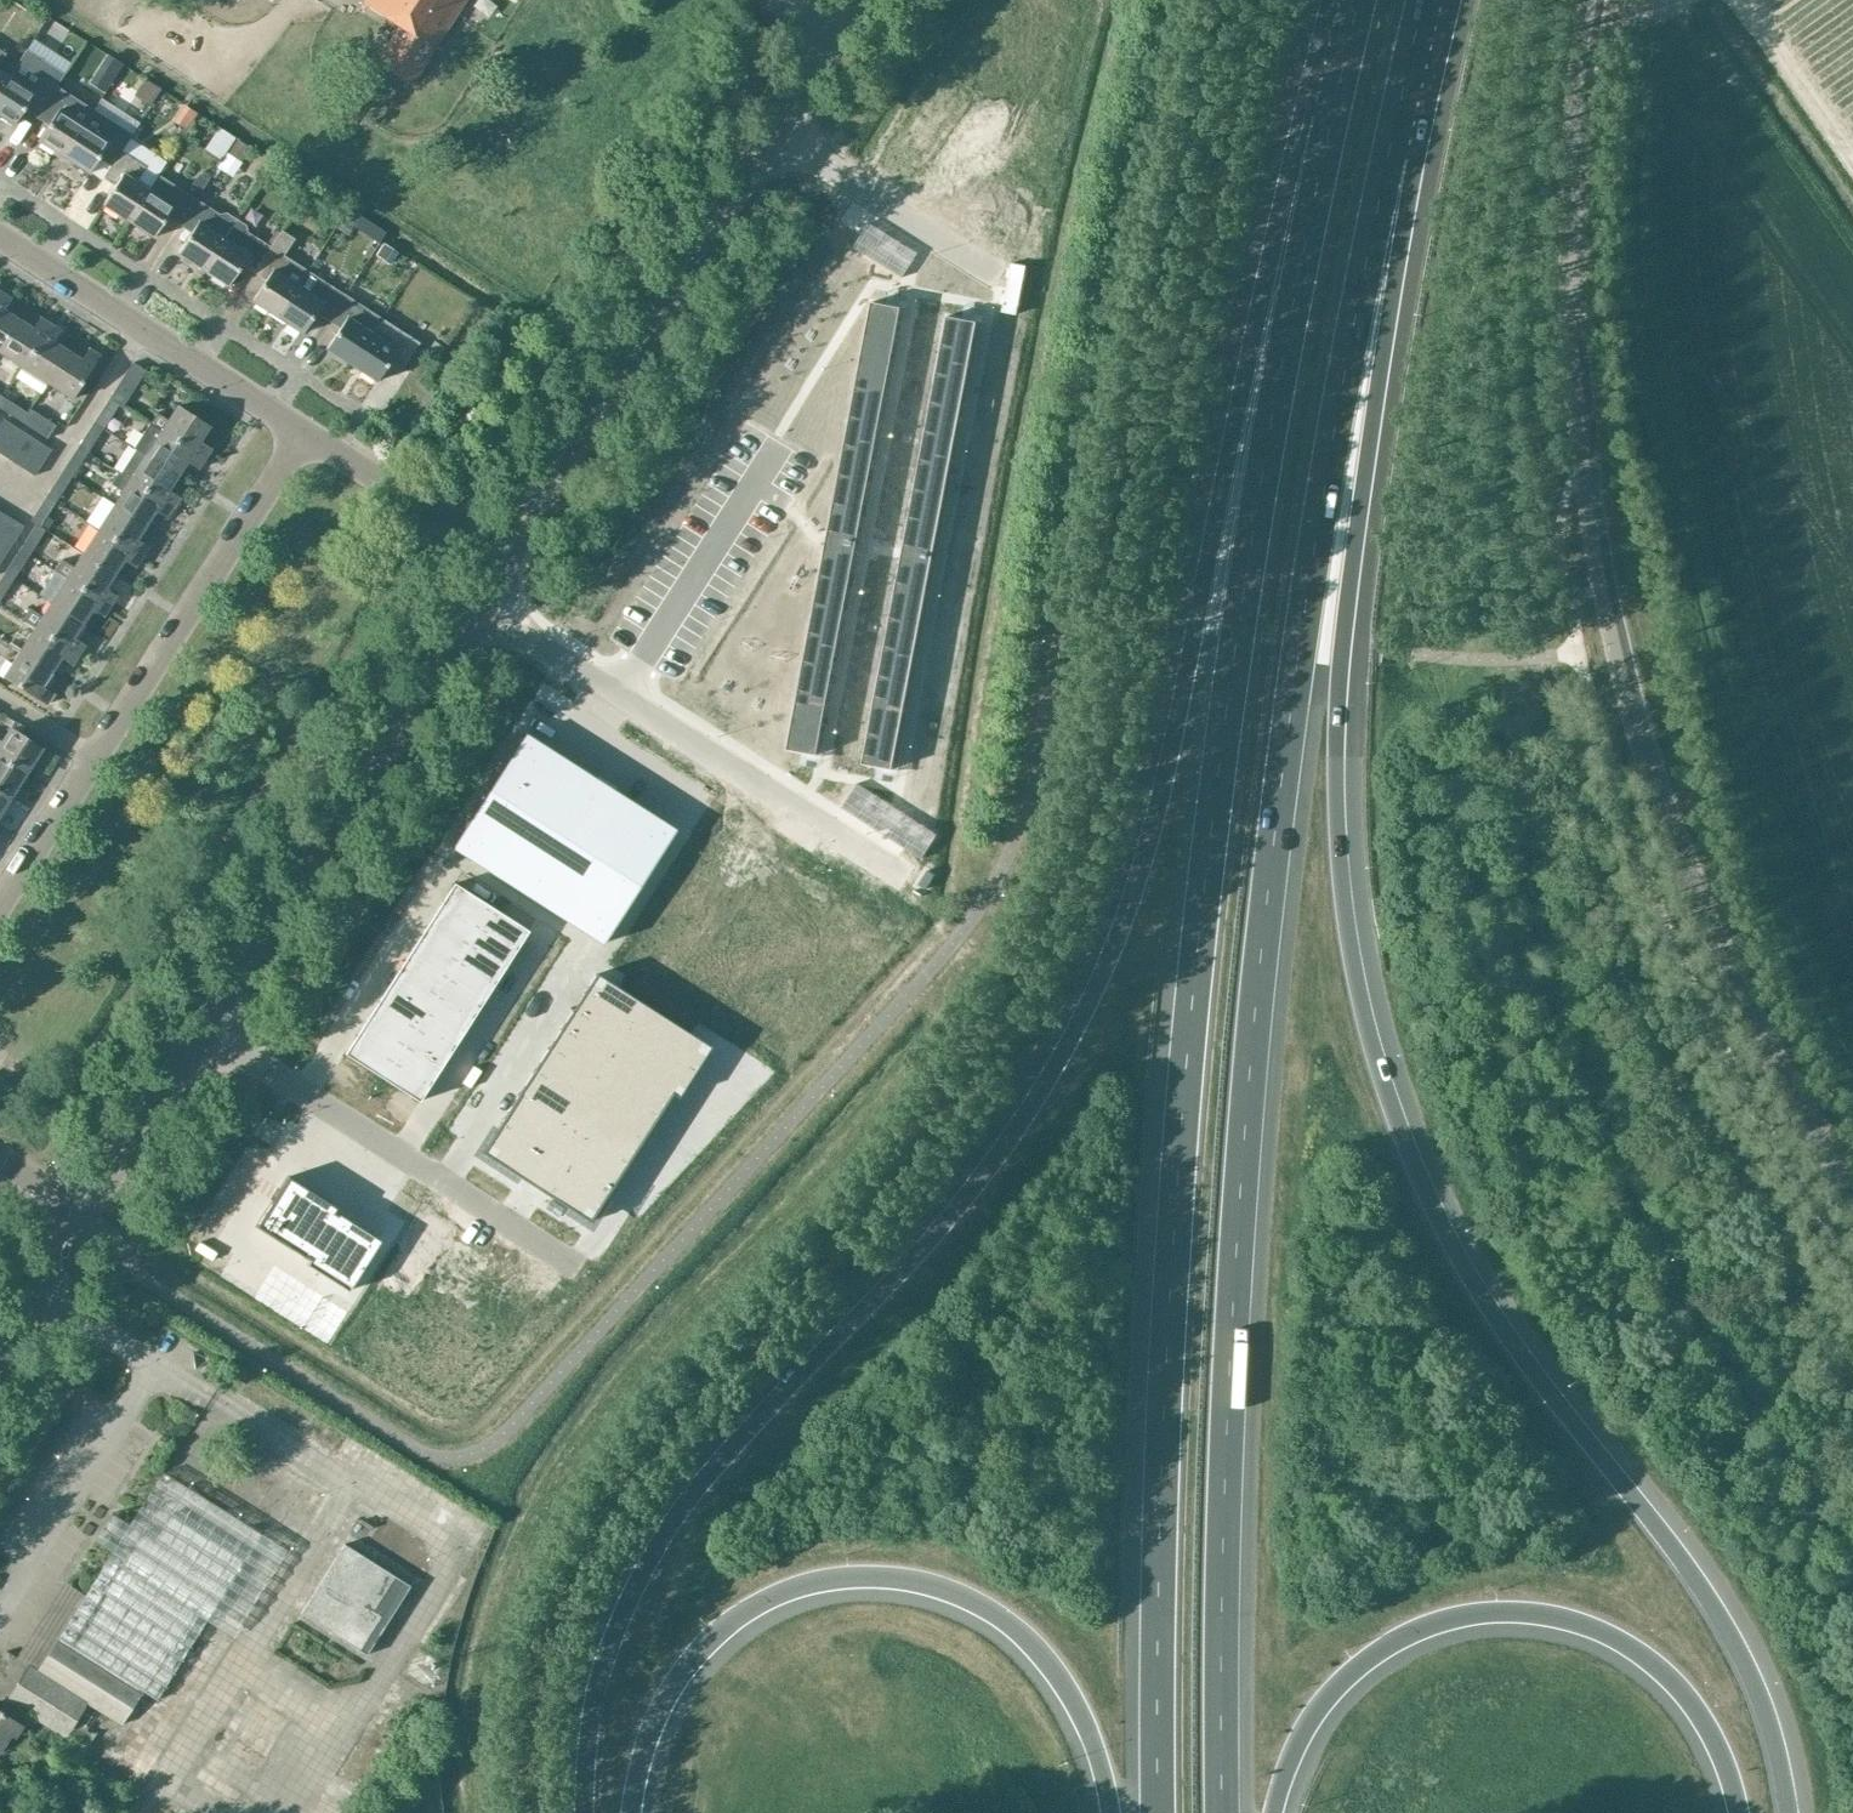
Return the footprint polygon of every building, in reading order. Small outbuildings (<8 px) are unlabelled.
[(463,0),(363,0),(362,2),(400,26),(376,64),(406,83),(410,77),(413,79),(463,0)] [(31,17),(25,36),(43,42),(49,22),(31,17)] [(74,56),(84,39),(72,32),(61,48),(74,56)] [(0,88),(0,117),(14,126),(27,106),(37,113),(55,86),(63,73),(70,62),(32,39),(26,49),(18,61),(9,77),(8,76),(0,88)] [(105,90),(122,64),(118,61),(107,54),(88,82),(104,92),(105,90)] [(8,76),(0,71),(0,88),(8,76)] [(144,78),(135,93),(150,103),(160,88),(145,79),(144,78)] [(39,142),(62,157),(92,110),(55,86),(37,113),(51,122),(39,142)] [(92,110),(62,157),(88,174),(101,154),(113,161),(120,152),(119,151),(125,142),(130,134),(138,121),(101,97),(92,110)] [(205,124),(192,146),(210,157),(224,135),(205,124)] [(116,186),(103,206),(126,221),(147,189),(157,174),(165,161),(128,137),(125,142),(119,151),(120,152),(113,161),(114,162),(103,178),(116,186)] [(237,140),(227,155),(241,163),(250,149),(237,140)] [(147,189),(126,221),(152,238),(165,218),(176,225),(194,198),(169,182),(157,174),(147,189)] [(206,179),(199,174),(191,186),(198,191),(206,179)] [(177,253),(201,269),(234,218),(226,212),(218,214),(194,198),(176,225),(190,234),(177,253)] [(360,216),(348,208),(336,227),(348,235),(360,216)] [(234,218),(201,269),(227,286),(240,266),(251,273),(269,246),(248,231),(246,225),(234,218)] [(902,277),(918,253),(869,222),(854,247),(902,277)] [(269,246),(251,273),(265,282),(252,302),(276,317),(305,271),(282,256),(283,254),(293,239),(280,230),(269,246)] [(397,251),(385,243),(377,256),(389,263),(397,251)] [(1002,311),(1017,314),(1026,266),(1012,263),(1002,311)] [(305,271),(276,317),(302,334),(314,314),(326,321),(343,295),(320,280),(305,271)] [(15,317),(3,309),(10,298),(0,292),(0,341),(15,317)] [(338,329),(325,349),(349,364),(370,334),(371,335),(381,319),(368,311),(343,295),(326,321),(338,329)] [(872,301),(788,748),(816,754),(817,754),(902,307),(901,306),(872,301)] [(19,365),(47,322),(38,316),(31,327),(15,317),(0,341),(0,353),(19,365)] [(949,316),(863,763),(892,768),(893,768),(978,321),(977,321),(949,316)] [(370,334),(349,364),(376,382),(389,362),(401,369),(417,343),(394,328),(395,327),(382,318),(381,319),(371,335),(370,334)] [(19,365),(13,375),(26,383),(32,373),(44,381),(65,349),(51,340),(58,329),(47,322),(19,365)] [(434,341),(428,350),(437,356),(443,347),(434,341)] [(65,349),(44,381),(70,398),(91,366),(90,365),(97,354),(87,348),(80,359),(65,349)] [(143,367),(130,359),(107,395),(116,401),(120,404),(143,367)] [(0,396),(0,408),(19,420),(25,411),(1,395),(0,396)] [(91,420),(100,426),(116,401),(107,395),(91,420)] [(151,422),(202,456),(209,445),(197,438),(207,423),(176,403),(166,419),(157,413),(151,422)] [(25,411),(19,420),(44,437),(53,423),(28,407),(25,411)] [(12,423),(0,416),(0,442),(12,423)] [(100,426),(91,420),(76,444),(85,450),(100,426)] [(144,434),(135,448),(136,448),(144,453),(145,452),(175,474),(184,460),(195,467),(202,456),(151,422),(144,434)] [(7,457),(24,431),(12,423),(0,442),(0,452),(7,457)] [(36,439),(24,431),(7,457),(19,465),(36,439)] [(36,439),(19,465),(32,472),(48,446),(36,439)] [(60,469),(69,475),(85,450),(76,444),(60,469)] [(121,472),(170,505),(176,495),(165,489),(175,474),(145,452),(144,453),(136,448),(121,472)] [(69,475),(60,469),(44,493),(54,499),(69,475)] [(113,502),(144,523),(153,509),(163,516),(170,505),(121,472),(120,473),(118,472),(111,483),(121,490),(113,502)] [(38,524),(42,528),(47,531),(54,520),(44,514),(54,499),(44,493),(29,518),(34,521),(38,524)] [(97,526),(139,554),(146,544),(135,537),(144,523),(113,502),(97,526)] [(4,549),(20,524),(7,516),(0,527),(0,546),(4,549)] [(38,524),(34,521),(18,546),(27,551),(42,528),(38,524)] [(81,551),(113,572),(122,557),(133,564),(139,554),(97,526),(81,551)] [(3,570),(12,576),(27,551),(18,546),(3,570)] [(55,570),(65,577),(65,576),(108,602),(114,592),(104,586),(113,572),(81,551),(72,565),(62,559),(55,570)] [(0,575),(0,595),(12,576),(3,570),(0,575)] [(55,570),(40,594),(50,600),(82,620),(91,606),(102,612),(108,602),(65,576),(65,577),(55,570)] [(82,620),(49,600),(40,615),(30,608),(23,619),(33,626),(34,625),(77,652),(83,642),(72,635),(82,620)] [(33,626),(18,650),(50,670),(59,656),(70,663),(77,652),(34,625),(33,626)] [(10,663),(2,674),(33,694),(34,693),(46,700),(52,691),(41,684),(50,670),(18,650),(10,663)] [(26,772),(42,746),(10,726),(2,740),(0,739),(0,755),(26,772)] [(453,846),(604,943),(677,829),(526,732),(453,846)] [(10,796),(26,772),(0,755),(0,790),(10,796)] [(937,834),(935,833),(857,783),(842,807),(922,858),(934,838),(937,834)] [(10,796),(0,790),(0,812),(10,796)] [(491,906),(454,883),(443,900),(480,924),(491,906)] [(443,900),(432,917),(469,941),(480,924),(443,900)] [(480,924),(517,948),(528,930),(491,906),(480,924)] [(421,934),(458,958),(469,941),(432,917),(421,934)] [(506,965),(517,948),(480,924),(469,941),(506,965)] [(447,975),(458,958),(421,934),(410,951),(447,975)] [(469,941),(458,958),(496,982),(506,965),(469,941)] [(410,951),(399,968),(437,992),(447,975),(410,951)] [(496,982),(458,958),(447,975),(485,999),(496,982)] [(389,985),(426,1009),(437,992),(399,968),(389,985)] [(596,973),(584,992),(629,1020),(641,1002),(596,973)] [(474,1015),(485,999),(447,975),(437,992),(474,1015)] [(389,985),(378,1002),(415,1026),(426,1009),(389,985)] [(426,1009),(463,1032),(474,1015),(437,992),(426,1009)] [(584,992),(572,1010),(617,1039),(625,1027),(629,1020),(584,992)] [(378,1002),(367,1019),(404,1042),(415,1026),(378,1002)] [(629,1020),(625,1027),(694,1071),(710,1046),(641,1002),(629,1020)] [(452,1049),(463,1032),(426,1009),(415,1026),(452,1049)] [(572,1010),(561,1029),(605,1057),(609,1052),(617,1039),(572,1010)] [(404,1042),(367,1019),(356,1036),(393,1059),(404,1042)] [(441,1066),(452,1049),(415,1026),(404,1042),(441,1066)] [(617,1039),(609,1052),(672,1093),(678,1096),(694,1071),(625,1027),(617,1039)] [(561,1029),(549,1047),(593,1076),(605,1057),(561,1029)] [(382,1077),(393,1059),(356,1036),(345,1053),(382,1077)] [(404,1042),(393,1059),(430,1083),(441,1066),(404,1042)] [(549,1047),(534,1071),(578,1099),(593,1076),(549,1047)] [(605,1057),(593,1076),(657,1116),(672,1093),(609,1052),(605,1057)] [(382,1077),(419,1101),(430,1083),(393,1059),(382,1077)] [(534,1071),(519,1094),(559,1120),(563,1123),(578,1099),(534,1071)] [(593,1076),(578,1099),(642,1140),(657,1116),(593,1076)] [(518,1094),(500,1123),(541,1149),(559,1120),(519,1094),(518,1094)] [(578,1099),(563,1123),(586,1137),(627,1163),(642,1140),(578,1099)] [(541,1149),(522,1178),(549,1195),(567,1166),(586,1137),(563,1123),(559,1120),(541,1149)] [(500,1123),(481,1152),(522,1178),(541,1149),(500,1123)] [(586,1137),(567,1166),(608,1192),(627,1163),(586,1137)] [(567,1166),(549,1195),(589,1221),(608,1192),(567,1166)] [(273,1200),(256,1226),(305,1257),(306,1256),(310,1259),(306,1264),(348,1290),(380,1240),(338,1213),(338,1214),(334,1212),(337,1207),(288,1176),(280,1188),(281,1189),(274,1201),(273,1200)] [(85,1594),(36,1669),(86,1701),(121,1723),(142,1689),(156,1698),(170,1676),(205,1620),(261,1532),(162,1470),(129,1523),(111,1512),(94,1539),(112,1550),(85,1594)] [(300,1611),(366,1653),(367,1651),(360,1647),(382,1613),(374,1608),(384,1593),(388,1595),(388,1594),(384,1592),(394,1576),(398,1578),(399,1577),(343,1542),(300,1611)] [(12,1731),(16,1734),(29,1713),(64,1735),(83,1706),(86,1701),(36,1669),(29,1664),(0,1710),(0,1750),(12,1731)] [(146,1745),(132,1769),(145,1776),(159,1752),(146,1745)]
